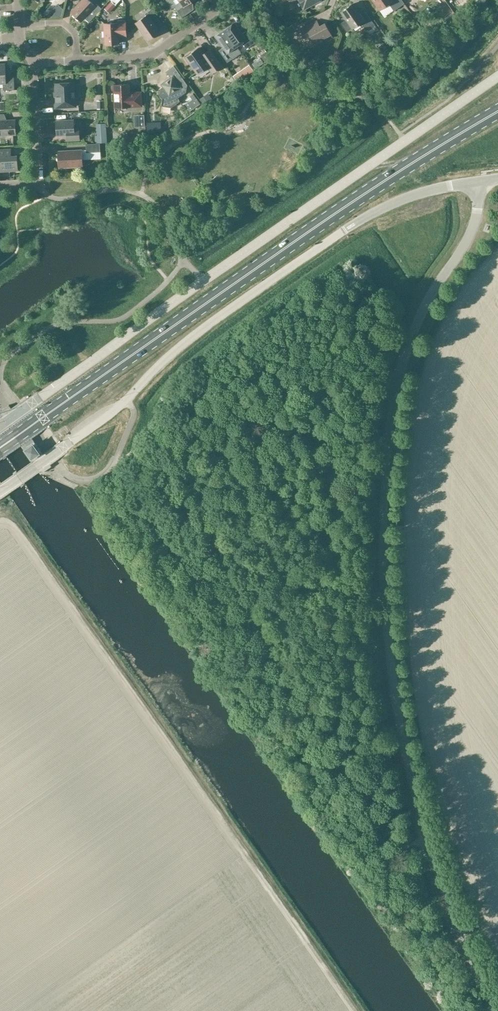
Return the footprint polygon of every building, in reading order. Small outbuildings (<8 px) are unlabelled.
[(89,22),(101,8),(96,4),(95,5),(89,0),(82,0),(71,12),(81,21),(84,18),(89,22)] [(168,3),(169,4),(172,6),(174,7),(182,17),(193,10),(188,3),(193,0),(171,0),(168,3)] [(304,10),(321,1),(320,0),(298,0),(304,10)] [(394,12),(404,5),(401,0),(372,0),(380,11),(389,5),(394,12)] [(112,1),(105,8),(110,12),(116,5),(112,1)] [(361,24),(367,33),(376,27),(366,14),(361,17),(353,5),(341,13),(345,20),(341,23),(347,32),(351,28),(352,30),(361,24)] [(136,23),(147,39),(158,32),(156,28),(162,24),(151,9),(145,13),(146,15),(136,23)] [(118,39),(126,38),(125,20),(117,20),(117,23),(104,23),(105,44),(118,43),(118,39)] [(311,37),(314,44),(331,36),(325,25),(319,28),(317,22),(300,31),(305,40),(311,37)] [(224,29),(236,46),(241,42),(246,49),(254,43),(246,31),(241,34),(233,23),(224,29)] [(224,29),(215,36),(223,47),(218,50),(227,62),(235,56),(241,52),(236,46),(224,29)] [(383,53),(389,48),(386,43),(379,48),(383,53)] [(213,53),(206,58),(199,47),(185,57),(196,74),(207,66),(211,73),(221,66),(213,53)] [(265,62),(270,58),(266,52),(262,55),(262,57),(265,62)] [(160,58),(155,60),(159,68),(164,66),(160,58)] [(260,58),(252,64),(255,69),(264,63),(260,58)] [(3,83),(3,90),(14,89),(14,78),(6,78),(5,63),(0,64),(0,84),(3,83)] [(161,104),(170,106),(179,99),(178,98),(186,92),(187,85),(173,65),(166,71),(170,78),(162,84),(163,86),(159,89),(158,93),(162,99),(161,104)] [(241,70),(233,75),(237,82),(245,76),(241,70)] [(55,96),(55,107),(75,106),(75,97),(74,97),(73,82),(55,83),(56,96),(55,96)] [(112,100),(114,100),(115,107),(141,106),(140,92),(129,93),(129,84),(114,85),(114,93),(111,94),(112,100)] [(191,105),(188,107),(191,110),(200,103),(193,93),(190,96),(192,99),(189,102),(191,105)] [(204,105),(211,100),(207,95),(200,100),(204,105)] [(15,119),(3,120),(2,114),(0,114),(0,135),(16,134),(15,119)] [(66,134),(67,140),(79,140),(79,128),(74,128),(73,120),(56,121),(57,135),(66,134)] [(159,122),(146,123),(147,135),(159,134),(159,122)] [(85,144),(86,152),(100,151),(100,143),(85,144)] [(17,155),(11,155),(10,149),(0,149),(0,171),(17,170),(17,155)] [(58,151),(59,167),(82,166),(81,150),(58,151)] [(64,435),(70,440),(75,434),(69,429),(64,435)] [(26,449),(30,455),(37,450),(33,444),(26,449)]
